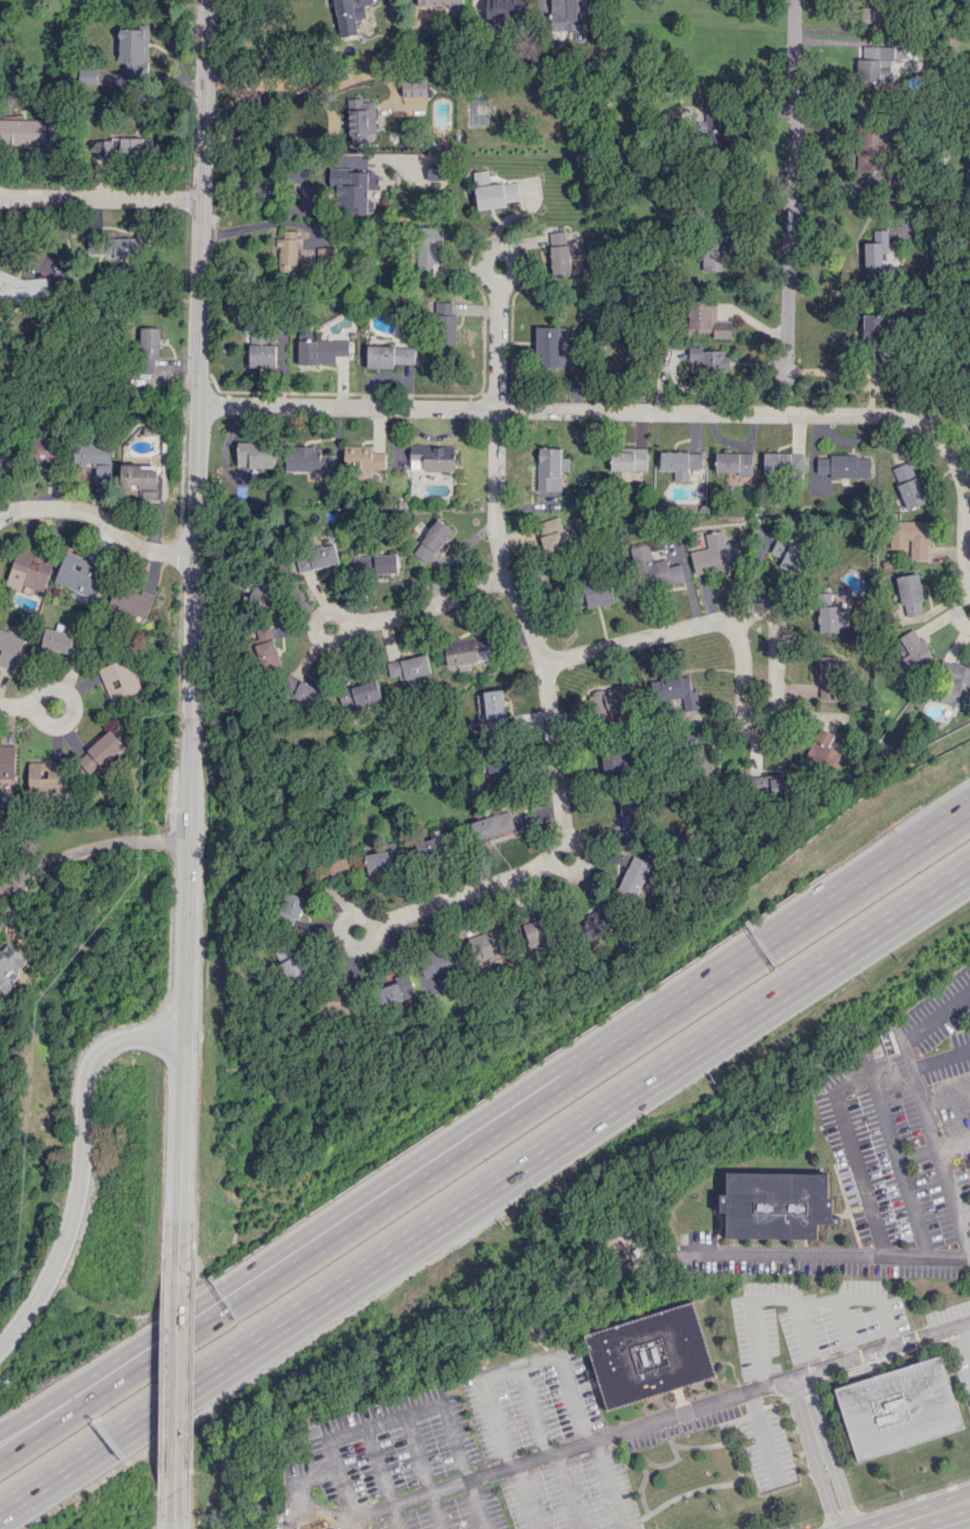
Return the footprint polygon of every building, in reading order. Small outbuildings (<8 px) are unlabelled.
[(339,37),(358,35),(356,19),(365,18),(363,4),(373,3),(373,0),(334,0),(339,37)] [(452,5),(452,15),(463,15),(463,0),(417,0),(417,6),(452,5)] [(509,26),(509,20),(524,20),(523,0),(484,0),(485,27),(509,26)] [(551,30),(586,29),(585,0),(550,0),(551,30)] [(886,7),(861,8),(862,34),(878,33),(878,24),(887,24),(886,7)] [(858,81),(891,82),(891,60),(894,60),(895,47),(859,46),(858,81)] [(402,81),(402,97),(428,96),(427,80),(402,81)] [(349,142),(367,142),(367,134),(376,134),(375,99),(348,100),(349,142)] [(0,120),(0,145),(47,145),(47,120),(0,120)] [(96,139),(96,158),(150,157),(150,138),(96,139)] [(334,212),(374,213),(374,200),(368,200),(368,189),(376,189),(377,173),(344,172),(344,170),(335,170),(334,212)] [(473,172),(477,210),(506,207),(506,201),(533,199),(531,179),(490,183),(488,171),(473,172)] [(420,227),(421,276),(444,276),(444,227),(420,227)] [(297,231),(282,231),(282,238),(278,239),(279,270),(298,269),(297,231)] [(549,232),(550,274),(569,273),(567,232),(549,232)] [(104,238),(104,237),(87,237),(87,253),(105,252),(105,259),(141,258),(140,238),(104,238)] [(702,271),(725,271),(725,241),(702,241),(702,271)] [(863,243),(864,270),(895,269),(894,255),(891,255),(891,243),(863,243)] [(333,268),(333,248),(305,249),(305,268),(333,268)] [(1,268),(0,270),(0,300),(25,310),(30,296),(43,301),(49,286),(1,268)] [(731,338),(731,322),(715,321),(716,302),(688,301),(687,330),(713,331),(713,338),(731,338)] [(456,302),(437,302),(436,344),(455,344),(456,302)] [(881,363),(883,316),(865,315),(863,363),(881,363)] [(159,327),(140,327),(139,373),(153,373),(153,359),(158,359),(159,327)] [(565,327),(536,327),(537,368),(558,367),(557,341),(566,340),(565,327)] [(275,368),(276,345),(265,344),(266,333),(249,333),(249,367),(275,368)] [(297,364),(335,365),(335,356),(348,357),(349,340),(298,340),(297,364)] [(367,368),(394,368),(394,364),(414,364),(414,347),(367,346),(367,368)] [(688,350),(688,360),(697,360),(697,372),(729,373),(730,350),(688,350)] [(157,427),(143,426),(142,435),(156,435),(157,427)] [(60,438),(36,437),(35,462),(59,463),(60,438)] [(16,473),(7,441),(0,443),(0,477),(16,473)] [(74,441),(74,466),(93,466),(93,479),(111,479),(111,445),(96,445),(96,441),(74,441)] [(237,468),(274,467),(274,442),(236,443),(237,468)] [(453,471),(453,446),(410,445),(409,470),(453,471)] [(285,471),(333,472),(333,455),(319,455),(319,447),(285,446),(285,471)] [(371,446),(344,446),(344,469),(358,469),(358,476),(370,477),(370,469),(384,469),(385,453),(371,453),(371,446)] [(569,458),(561,458),(561,449),(537,448),(537,491),(560,491),(560,471),(568,472),(569,458)] [(647,471),(646,449),(610,449),(611,471),(647,471)] [(659,470),(674,471),(673,481),(688,482),(688,469),(701,469),(702,452),(660,451),(659,470)] [(752,453),(715,453),(715,474),(752,474),(752,453)] [(805,454),(764,453),(763,473),(804,474),(805,454)] [(828,478),(869,478),(870,456),(816,456),(816,473),(829,473),(828,478)] [(893,467),(904,510),(924,504),(912,462),(893,467)] [(139,499),(157,500),(158,470),(142,470),(142,465),(121,465),(120,489),(139,489),(139,499)] [(570,550),(560,516),(536,523),(546,557),(570,550)] [(427,563),(451,529),(436,519),(413,553),(427,563)] [(927,521),(889,521),(889,550),(908,549),(908,559),(927,559),(927,521)] [(690,552),(694,574),(745,564),(741,540),(725,543),(722,530),(704,534),(707,548),(690,552)] [(653,588),(685,581),(682,567),(687,566),(681,538),(662,543),(665,558),(652,561),(648,543),(631,547),(638,578),(650,575),(653,588)] [(780,566),(799,574),(808,553),(776,539),(770,553),(783,558),(780,566)] [(299,572),(339,564),(335,545),(295,554),(299,572)] [(42,592),(56,554),(33,546),(32,550),(20,546),(5,585),(20,591),(22,584),(42,592)] [(55,583),(92,597),(104,565),(66,551),(55,583)] [(397,575),(396,555),(359,556),(360,567),(372,566),(372,576),(397,575)] [(896,577),(904,618),(925,614),(917,573),(896,577)] [(587,606),(612,604),(610,582),(579,585),(580,602),(587,601),(587,606)] [(154,595),(117,583),(110,605),(147,617),(154,595)] [(270,604),(269,585),(246,585),(246,605),(270,604)] [(818,607),(818,631),(846,632),(847,607),(818,607)] [(249,634),(260,670),(281,664),(270,627),(249,634)] [(69,654),(73,634),(45,628),(40,647),(69,654)] [(900,636),(908,654),(892,662),(900,679),(934,663),(917,628),(900,636)] [(13,671),(24,639),(0,630),(0,666),(13,671)] [(70,652),(80,654),(84,639),(74,636),(70,652)] [(491,661),(489,643),(481,644),(481,638),(444,642),(446,666),(491,661)] [(390,683),(430,677),(427,655),(387,662),(390,683)] [(142,690),(128,656),(97,669),(111,703),(142,690)] [(819,698),(838,698),(837,656),(818,657),(819,698)] [(323,691),(288,675),(280,691),(315,707),(323,691)] [(381,698),(376,679),(338,691),(344,710),(381,698)] [(589,691),(592,714),(634,708),(630,685),(589,691)] [(505,726),(505,690),(484,691),(485,727),(505,726)] [(833,733),(816,727),(805,757),(836,768),(842,751),(828,747),(833,733)] [(89,777),(124,745),(110,730),(75,761),(89,777)] [(14,780),(15,747),(0,746),(0,779),(14,780)] [(599,755),(599,775),(632,774),(632,754),(599,755)] [(28,763),(29,791),(65,790),(64,762),(28,763)] [(785,776),(760,779),(762,795),(787,792),(785,776)] [(621,840),(638,840),(639,800),(621,799),(621,840)] [(469,823),(475,842),(515,829),(508,810),(469,823)] [(418,859),(444,855),(442,833),(416,837),(418,859)] [(368,873),(395,871),(393,851),(366,854),(368,873)] [(330,873),(350,872),(349,854),(329,855),(330,873)] [(617,891),(635,899),(650,863),(632,856),(617,891)] [(284,919),(303,920),(304,898),(284,898),(284,919)] [(586,941),(613,927),(603,907),(576,920),(586,941)] [(528,955),(551,948),(542,918),(518,925),(528,955)] [(467,936),(474,961),(511,950),(504,926),(467,936)] [(8,943),(1,951),(0,950),(0,992),(1,991),(6,996),(14,987),(4,977),(15,966),(19,970),(27,961),(8,943)] [(450,969),(443,947),(418,955),(425,977),(450,969)] [(281,964),(294,987),(312,976),(299,953),(281,964)] [(395,977),(397,982),(375,989),(381,1006),(415,995),(408,973),(395,977)] [(349,990),(324,989),(323,1014),(348,1015),(349,990)] [(727,1172),(726,1194),(720,1194),(719,1212),(726,1212),(725,1237),(816,1239),(816,1223),(840,1224),(840,1217),(831,1217),(832,1200),(827,1200),(827,1173),(727,1172)] [(586,1336),(610,1410),(717,1376),(694,1302),(586,1336)] [(837,1391),(859,1461),(964,1428),(941,1357),(837,1391)]
